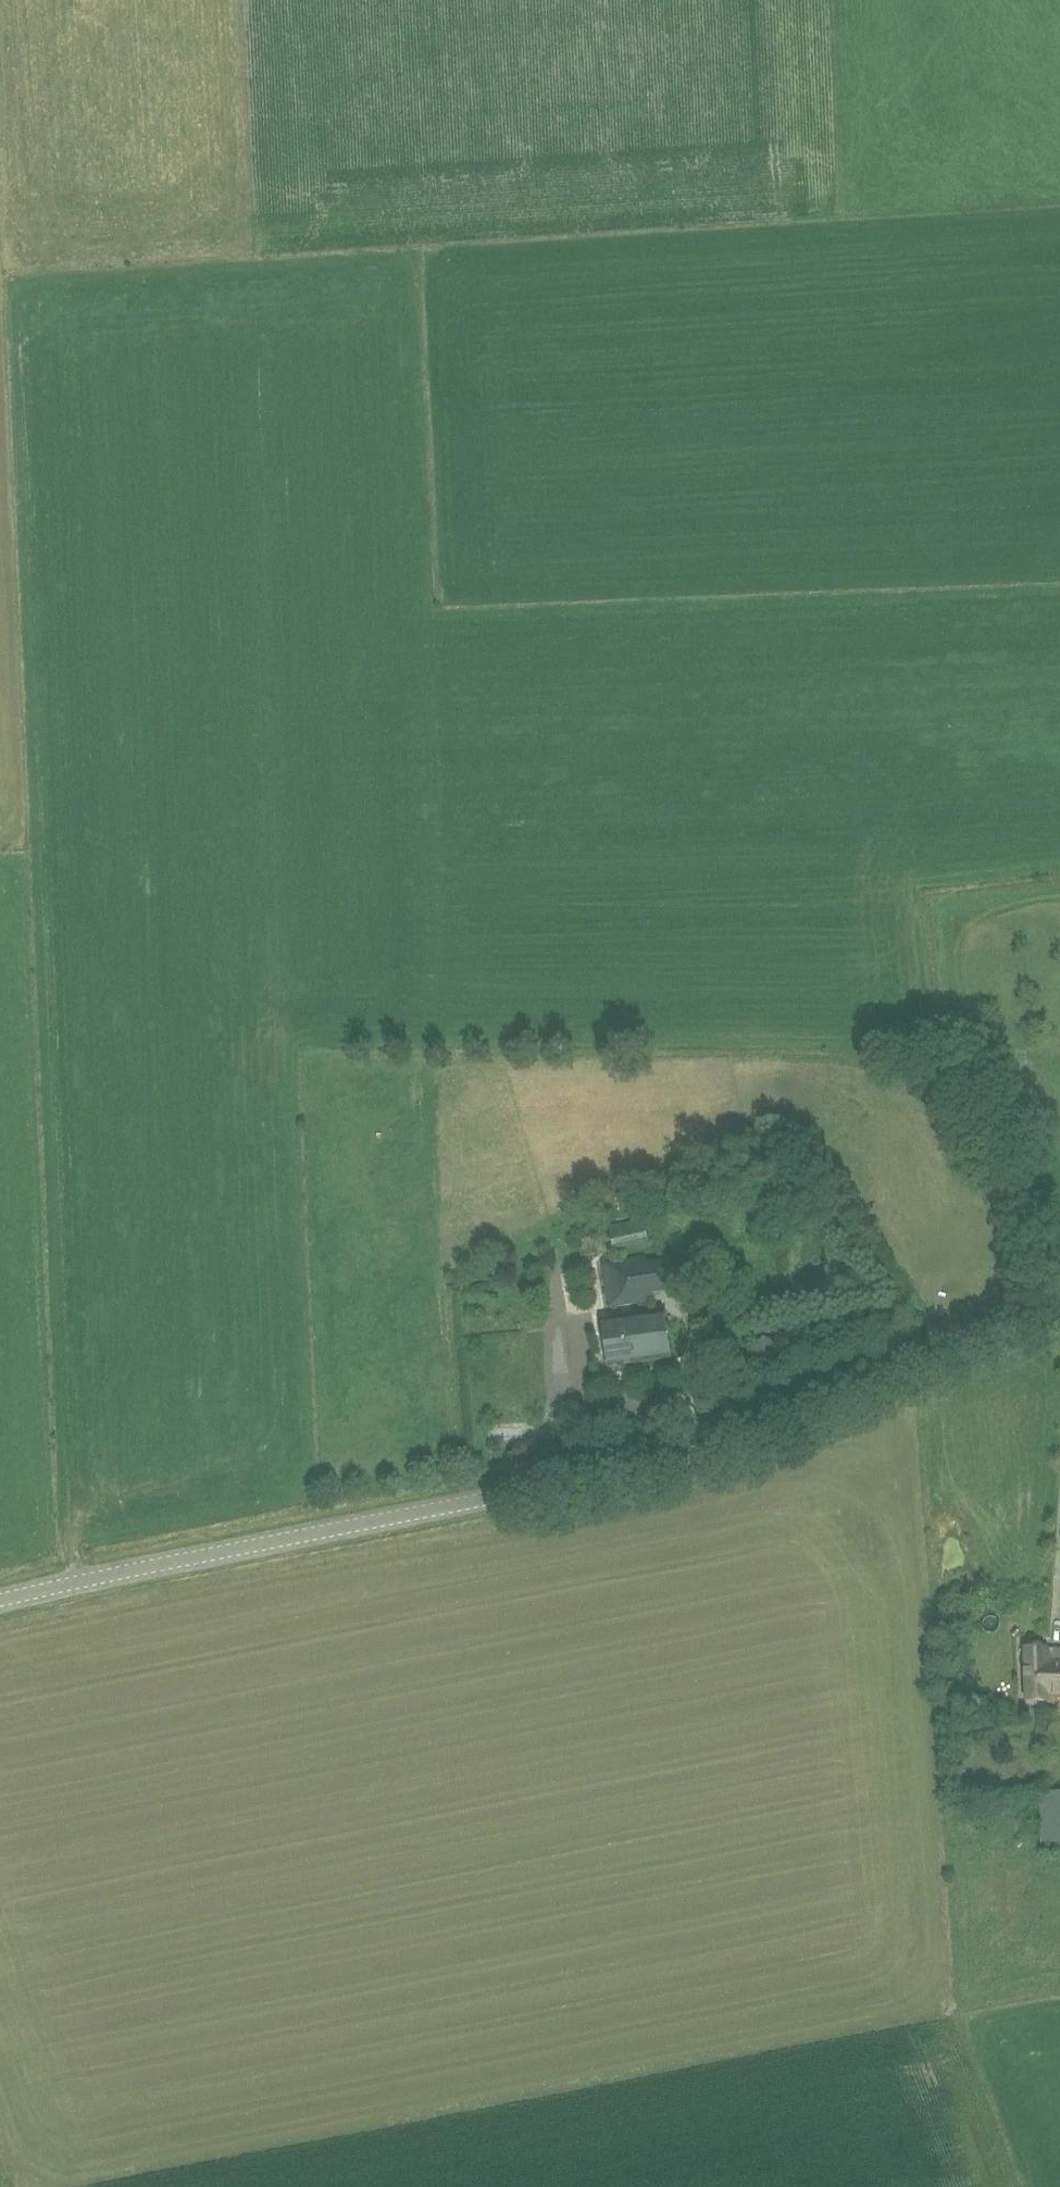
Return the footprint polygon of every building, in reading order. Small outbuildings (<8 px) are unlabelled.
[(613,1250),(649,1243),(644,1219),(609,1226),(613,1250)] [(647,1263),(645,1256),(601,1264),(609,1309),(653,1302),(652,1294),(667,1291),(662,1260),(647,1263)] [(608,1367),(671,1358),(665,1313),(602,1321),(608,1367)] [(1024,1652),(1023,1703),(1059,1704),(1059,1653),(1024,1652)] [(1059,1844),(1059,1790),(1039,1791),(1041,1844),(1059,1844)]
